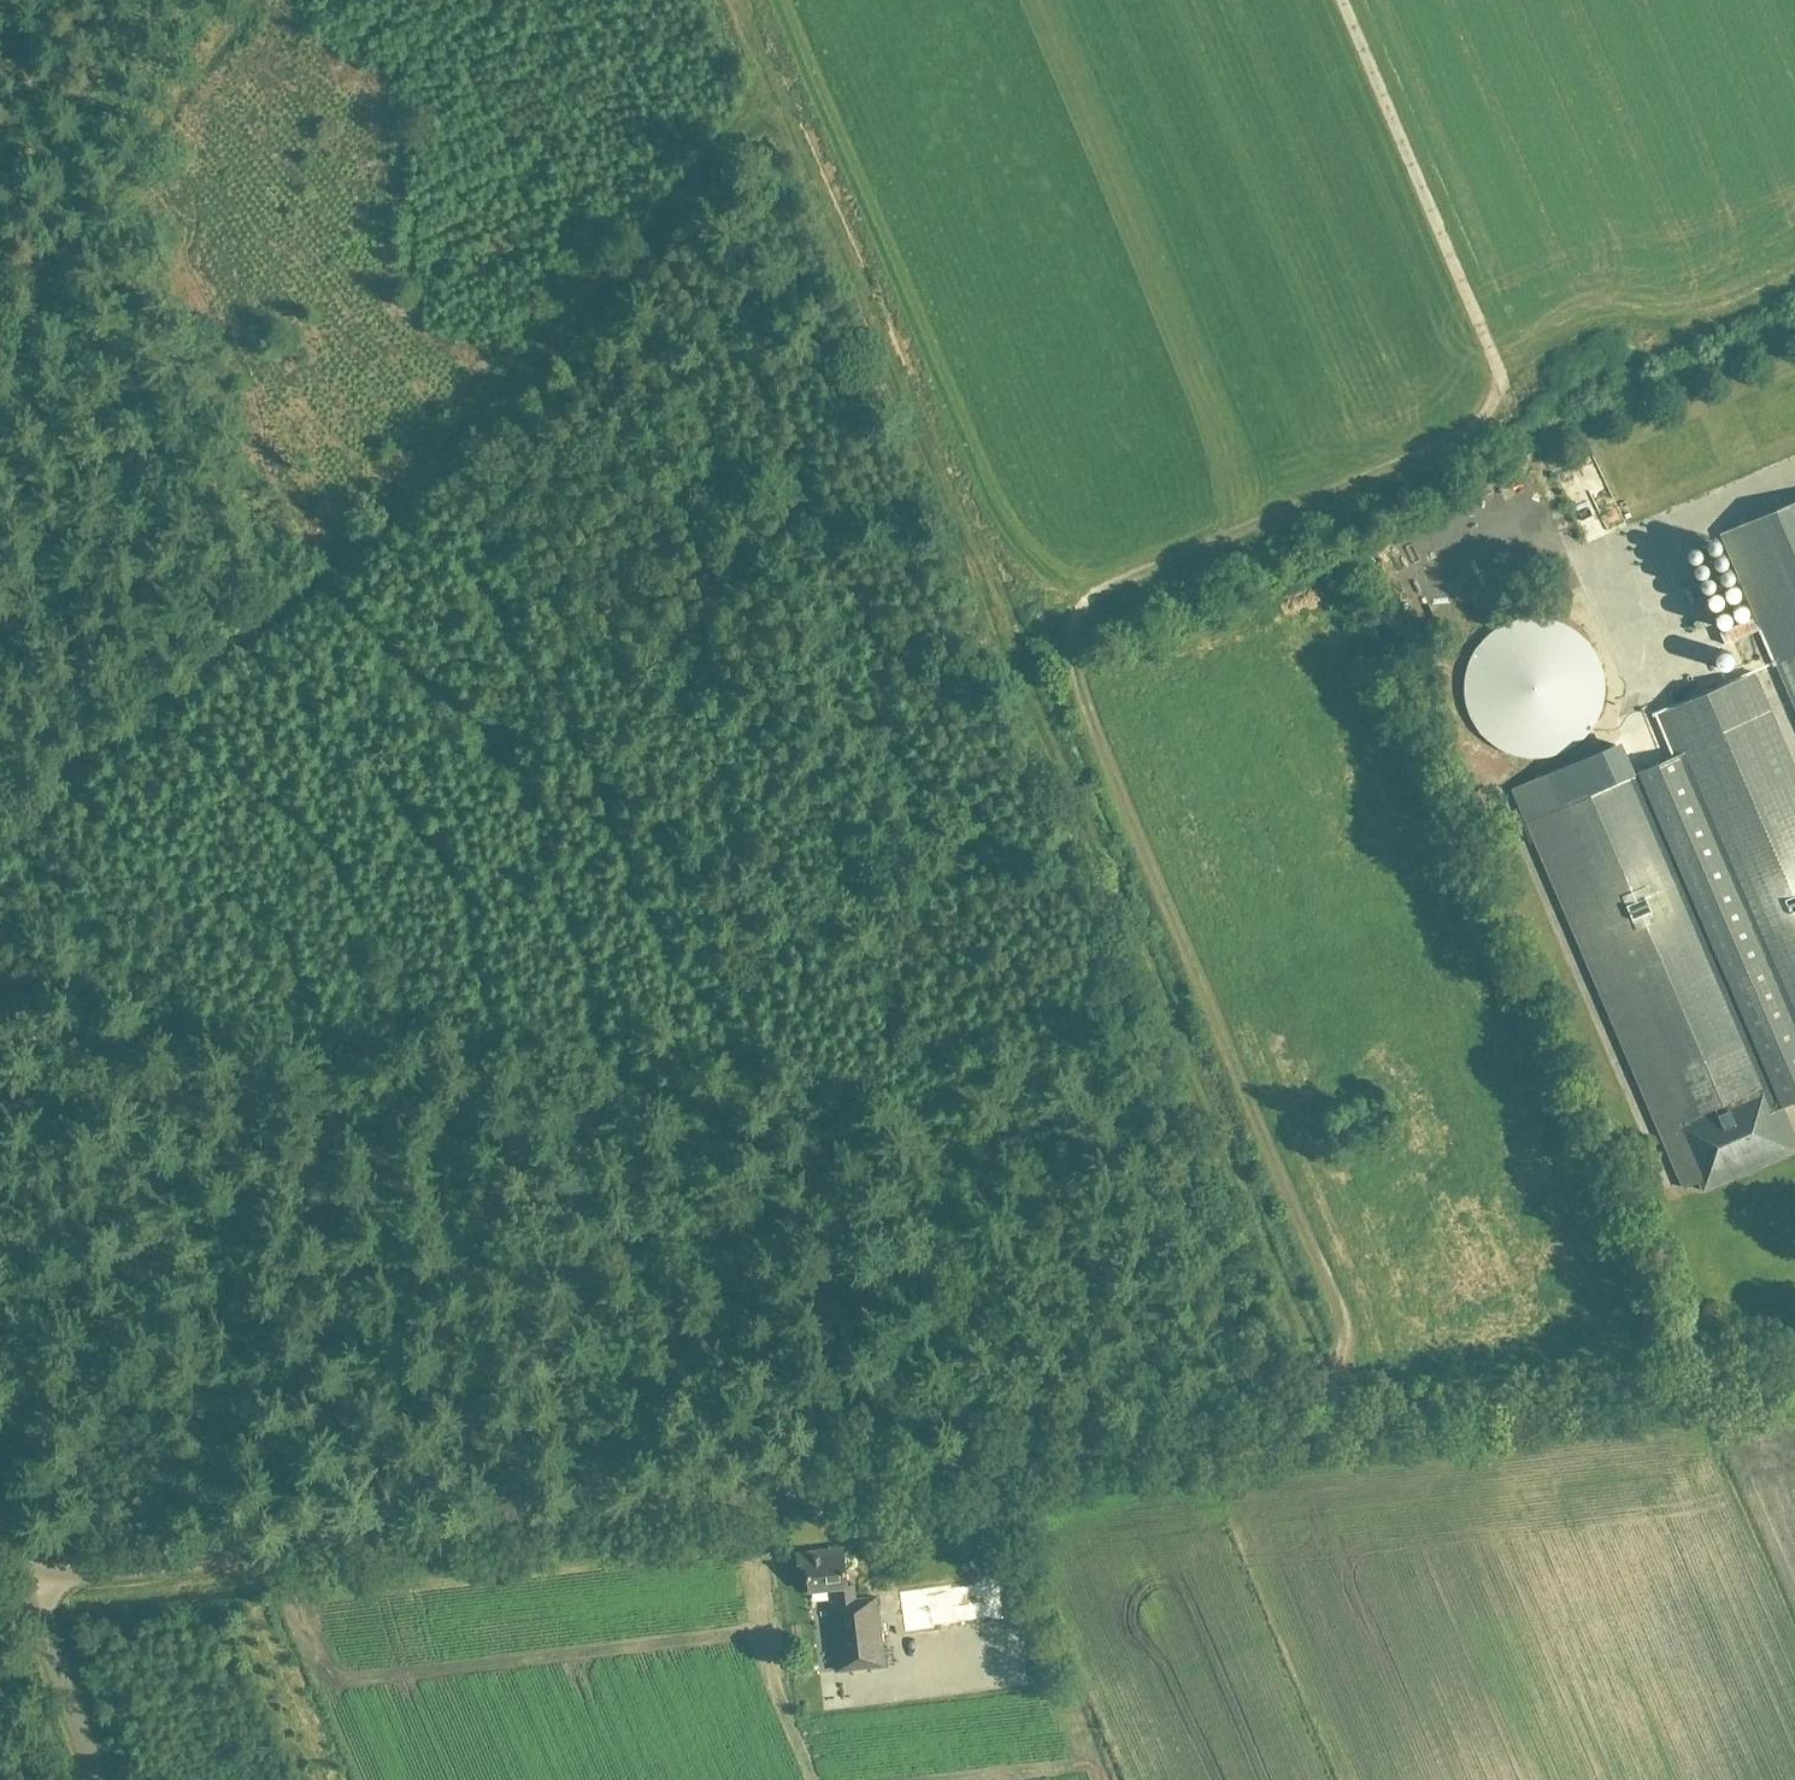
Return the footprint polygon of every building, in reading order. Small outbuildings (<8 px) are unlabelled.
[(1720,533),(1794,708),(1794,501),(1720,533)] [(1567,750),(1579,742),(1589,732),(1597,720),(1602,707),(1605,693),(1604,678),(1601,664),(1595,651),(1586,640),(1576,630),(1563,623),(1550,619),(1535,617),(1521,618),(1507,622),(1495,629),(1484,638),(1475,649),(1468,662),(1464,676),(1463,690),(1465,704),(1470,718),(1477,730),(1487,741),(1499,749),(1512,755),(1526,758),(1540,758),(1554,756),(1567,750)] [(1713,646),(1728,643),(1724,625),(1709,628),(1713,646)] [(1794,1102),(1794,765),(1755,671),(1657,713),(1675,756),(1525,820),(1683,1189),(1698,1183),(1703,1194),(1794,1154),(1776,1110),(1794,1102)] [(799,1573),(808,1572),(810,1592),(834,1589),(836,1603),(829,1604),(837,1671),(885,1664),(876,1598),(855,1600),(854,1586),(847,1586),(843,1557),(826,1559),(825,1550),(797,1554),(799,1573)] [(997,1579),(900,1593),(905,1633),(1002,1619),(997,1579)]
